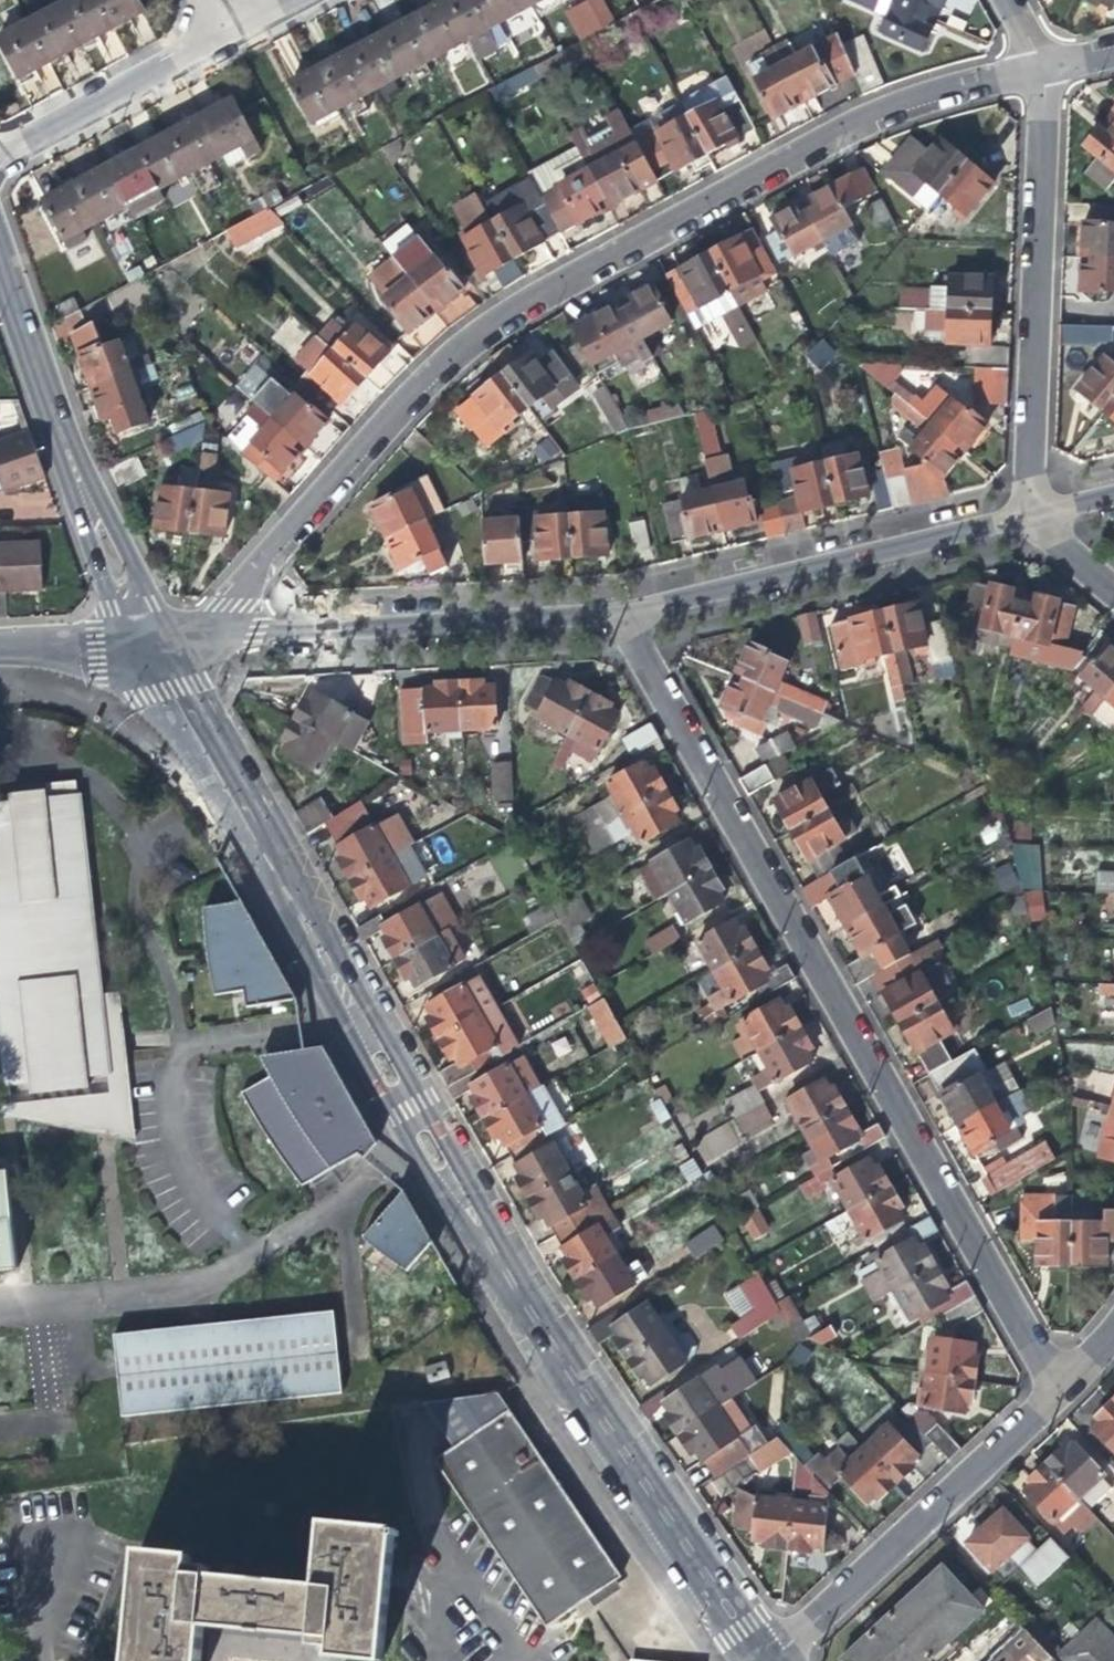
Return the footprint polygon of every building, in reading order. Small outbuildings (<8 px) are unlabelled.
[(115,26),(102,0),(74,0),(64,6),(84,43),(99,35),(115,26)] [(115,26),(133,17),(148,9),(143,0),(102,0),(115,26)] [(469,39),(449,0),(448,0),(434,8),(418,16),(438,55),(469,39)] [(502,21),(491,0),(449,0),(469,39),(479,57),(512,40),(502,21)] [(534,4),(532,0),(491,0),(502,21),(534,4)] [(610,26),(617,22),(606,0),(590,0),(580,6),(595,34),(599,31),(610,26)] [(878,11),(884,0),(855,0),(878,11)] [(878,11),(892,17),(900,0),(884,0),(878,11)] [(938,17),(900,0),(892,17),(886,32),(923,49),(930,33),(938,17)] [(938,17),(945,0),(900,0),(938,17)] [(655,1),(633,13),(641,28),(643,31),(664,19),(655,1)] [(70,51),(84,43),(64,6),(31,23),(51,61),(70,51)] [(618,40),(641,28),(633,13),(617,22),(610,26),(618,40)] [(406,72),(438,55),(418,16),(400,26),(386,33),(406,72)] [(51,61),(31,23),(0,40),(0,42),(19,78),(34,70),(51,61)] [(863,32),(842,41),(857,75),(866,94),(887,86),(863,32)] [(375,89),(406,72),(386,33),(371,41),(354,50),(375,89)] [(841,38),(814,51),(799,58),(793,45),(790,40),(777,47),(807,103),(834,88),(857,75),(842,41),(841,38)] [(807,38),(793,45),(799,58),(814,51),(807,38)] [(561,52),(535,66),(541,77),(542,78),(591,52),(584,39),(561,52)] [(794,110),(807,103),(777,47),(763,55),(765,60),(751,67),(766,96),(763,97),(776,121),(794,110)] [(362,96),(375,89),(354,50),(338,59),(323,67),(344,106),(351,120),(368,111),(362,96)] [(499,100),(541,77),(535,66),(528,70),(497,86),(495,87),(493,89),(499,100)] [(312,123),(344,106),(323,67),(307,76),(291,84),(312,123)] [(729,76),(710,87),(713,93),(718,90),(724,101),(719,104),(723,110),(742,99),(729,76)] [(758,129),(742,99),(723,110),(719,104),(724,101),(718,90),(713,93),(710,87),(681,102),(710,155),(738,140),(758,129)] [(220,108),(204,117),(224,154),(230,165),(264,148),(237,99),(220,108)] [(667,124),(638,139),(656,171),(673,162),(678,172),(688,167),(695,163),(698,170),(713,162),(710,155),(681,102),(661,113),(667,124)] [(642,191),(652,208),(670,199),(662,183),(656,171),(638,139),(623,111),(607,120),(616,138),(583,155),(612,207),(631,197),(642,191)] [(209,162),(224,154),(204,117),(189,125),(173,134),(192,171),(204,193),(221,183),(209,162)] [(1113,186),(1113,122),(1111,119),(1100,132),(1088,146),(1101,157),(1091,171),(1112,189),(1113,186)] [(160,189),(192,171),(173,134),(159,141),(140,151),(160,189)] [(888,173),(917,197),(928,184),(941,195),(969,162),(943,141),(934,153),(925,146),(916,139),(888,173)] [(168,203),(160,189),(140,151),(122,160),(108,168),(128,206),(135,220),(168,203)] [(557,191),(544,198),(564,233),(567,240),(587,229),(583,223),(594,217),(612,207),(583,155),(556,170),(563,183),(555,187),(557,191)] [(982,174),(969,162),(941,195),(966,215),(978,201),(980,202),(995,184),(982,174)] [(96,223),(128,206),(108,168),(92,177),(76,185),(96,223)] [(556,170),(535,181),(544,198),(557,191),(555,187),(563,183),(556,170)] [(534,179),(486,206),(516,259),(539,246),(564,233),(544,198),(535,181),(534,179)] [(937,201),(941,195),(928,184),(917,197),(931,208),(937,201)] [(84,230),(96,223),(76,185),(63,192),(45,202),(70,249),(90,239),(84,230)] [(822,194),(805,203),(827,244),(833,255),(860,240),(844,211),(847,210),(836,187),(822,194)] [(898,224),(883,197),(867,207),(882,234),(898,224)] [(495,270),(516,259),(486,206),(483,200),(463,211),(471,227),(463,232),(475,253),(472,254),(484,276),(495,270)] [(818,249),(827,244),(805,203),(792,210),(775,219),(782,231),(768,239),(782,264),(816,246),(818,249)] [(284,222),(270,208),(256,215),(229,230),(237,246),(284,222)] [(930,209),(916,226),(925,234),(939,217),(930,209)] [(1109,224),(1109,220),(1085,220),(1085,241),(1084,257),(1113,258),(1113,224),(1109,224)] [(384,242),(395,256),(420,237),(409,223),(384,242)] [(740,306),(742,309),(768,292),(764,283),(780,276),(756,230),(735,242),(713,254),(740,306)] [(420,237),(395,256),(451,326),(464,316),(476,307),(463,292),(467,289),(452,270),(448,272),(420,237)] [(740,306),(713,254),(692,265),(669,277),(691,318),(706,310),(714,324),(742,309),(740,306)] [(369,277),(426,348),(439,337),(451,326),(395,256),(369,277)] [(1113,290),(1113,258),(1084,257),(1084,274),(1083,291),(1107,292),(1107,289),(1113,290)] [(526,276),(516,259),(495,270),(506,288),(517,282),(526,276)] [(945,277),(945,289),(952,289),(951,311),(993,313),(1000,313),(1001,301),(1002,290),(994,289),(995,276),(968,275),(968,278),(945,277)] [(643,292),(624,301),(654,356),(664,351),(655,333),(672,323),(664,307),(666,305),(656,285),(643,292)] [(937,289),(937,292),(936,311),(951,311),(952,289),(945,289),(937,289)] [(902,290),(901,310),(921,310),(927,310),(936,311),(937,292),(902,290)] [(61,305),(67,317),(81,309),(84,308),(77,295),(61,305)] [(644,362),(654,356),(624,301),(604,312),(574,328),(600,375),(621,364),(624,369),(642,359),(644,362)] [(89,327),(81,309),(67,317),(53,325),(60,344),(75,335),(84,360),(93,386),(155,365),(151,353),(142,356),(128,361),(121,342),(106,347),(98,324),(89,327)] [(920,325),(921,310),(901,310),(901,324),(920,325)] [(992,335),(993,313),(951,311),(936,311),(927,310),(927,330),(941,330),(941,342),(966,343),(965,367),(977,368),(1011,369),(1011,347),(992,346),(992,335)] [(318,335),(319,336),(384,393),(397,378),(382,364),(386,359),(391,353),(353,320),(345,330),(333,319),(318,335)] [(1062,323),(1061,345),(1097,346),(1097,342),(1113,343),(1113,325),(1062,323)] [(926,341),(941,342),(941,330),(927,330),(926,341)] [(354,395),(370,408),(376,401),(384,393),(319,336),(297,360),(309,371),(301,380),(319,396),(327,387),(346,404),(354,395)] [(135,337),(121,342),(128,361),(142,356),(135,337)] [(834,352),(825,342),(808,356),(817,367),(834,352)] [(500,371),(503,375),(528,407),(547,393),(550,398),(570,383),(556,365),(547,372),(532,353),(527,357),(523,360),(512,345),(511,345),(492,360),(500,371)] [(1105,411),(1113,400),(1113,366),(1106,360),(1097,373),(1094,371),(1080,390),(1093,401),(1105,411)] [(898,365),(860,364),(884,384),(898,365)] [(159,375),(155,365),(93,386),(99,404),(104,419),(115,416),(129,410),(128,408),(143,403),(136,383),(159,375)] [(976,402),(1009,403),(1011,369),(977,368),(976,402)] [(485,382),(488,386),(503,375),(500,371),(492,377),(485,382)] [(514,418),(528,407),(503,375),(488,386),(478,394),(492,413),(493,412),(507,430),(517,422),(514,418)] [(276,383),(270,391),(278,399),(285,391),(276,383)] [(251,396),(254,399),(267,411),(307,447),(315,454),(323,461),(339,443),(353,428),(340,417),(334,424),(312,405),(311,406),(289,386),(285,391),(278,399),(270,391),(262,384),(251,396)] [(626,428),(611,386),(595,392),(610,434),(626,428)] [(911,393),(904,401),(966,451),(976,438),(987,425),(967,408),(966,410),(938,388),(925,403),(911,393)] [(957,462),(966,451),(904,401),(900,397),(894,404),(926,431),(919,439),(908,429),(901,437),(924,459),(918,467),(904,470),(899,449),(880,453),(885,472),(893,508),(953,494),(947,475),(957,462)] [(223,433),(236,445),(267,411),(254,399),(223,433)] [(1105,411),(1113,418),(1113,400),(1105,411)] [(150,422),(143,403),(128,408),(129,410),(115,416),(121,432),(150,422)] [(97,422),(104,419),(99,404),(91,406),(94,413),(97,422)] [(166,425),(172,436),(203,422),(198,411),(166,425)] [(302,453),(307,447),(267,411),(236,445),(270,475),(283,486),(296,472),(308,459),(302,453)] [(625,420),(630,430),(652,425),(649,414),(625,420)] [(208,419),(203,422),(172,436),(167,438),(173,451),(206,436),(208,419)] [(697,427),(709,474),(714,492),(724,532),(743,528),(757,524),(751,499),(749,499),(745,483),(735,486),(727,453),(721,455),(714,423),(697,427)] [(0,441),(0,494),(46,478),(39,458),(30,431),(0,441)] [(552,436),(532,443),(539,462),(559,455),(552,436)] [(831,438),(820,440),(836,503),(856,498),(870,494),(864,471),(862,472),(856,449),(845,451),(846,457),(837,459),(831,438)] [(809,443),(813,459),(815,465),(794,470),(799,487),(796,488),(798,497),(778,501),(786,534),(806,529),(802,512),(821,507),(836,503),(820,440),(809,443)] [(205,441),(201,471),(214,472),(216,453),(210,452),(211,441),(205,441)] [(109,469),(118,487),(149,472),(141,454),(109,469)] [(792,464),(794,470),(815,465),(813,459),(792,464)] [(159,530),(194,534),(199,490),(187,489),(189,472),(169,470),(165,505),(162,505),(159,530)] [(870,477),(880,512),(893,508),(885,472),(870,477)] [(679,481),(684,499),(714,492),(709,474),(679,481)] [(372,506),(388,538),(429,518),(445,511),(427,475),(398,490),(401,496),(398,497),(394,499),(392,496),(372,506)] [(216,493),(199,490),(194,534),(212,536),(228,538),(232,514),(229,513),(232,489),(217,487),(216,493)] [(702,538),(724,532),(714,492),(684,499),(684,500),(664,505),(674,544),(702,538)] [(569,498),(571,516),(593,514),(592,508),(591,497),(569,498)] [(758,506),(766,539),(786,534),(778,501),(758,506)] [(604,507),(592,508),(593,514),(571,516),(574,557),(592,556),(610,555),(607,530),(605,530),(604,507)] [(520,513),(521,520),(522,542),(538,541),(539,560),(554,559),(574,557),(571,516),(549,517),(549,511),(520,513)] [(434,528),(429,518),(388,538),(407,578),(418,573),(428,568),(431,576),(447,567),(429,530),(434,528)] [(645,518),(629,521),(635,548),(651,545),(645,518)] [(524,561),(522,542),(521,520),(484,523),(485,535),(486,563),(504,562),(524,561)] [(46,590),(45,567),(44,543),(0,545),(0,593),(46,590)] [(997,652),(1012,656),(1016,636),(1026,595),(1003,590),(974,583),(961,638),(980,642),(983,628),(1001,632),(997,652)] [(1054,601),(1026,595),(1016,636),(1057,646),(1068,648),(1077,607),(1054,601)] [(905,605),(885,610),(903,685),(913,682),(906,650),(915,647),(917,653),(930,649),(934,664),(954,660),(944,619),(925,623),(921,601),(905,605)] [(895,702),(906,699),(903,685),(885,610),(860,616),(831,623),(840,665),(873,658),(873,653),(883,650),(895,702)] [(815,612),(799,616),(805,644),(822,639),(815,612)] [(1052,665),(1057,646),(1016,636),(1012,656),(1052,665)] [(1098,690),(1080,712),(1090,721),(1091,720),(1113,693),(1113,649),(1098,636),(1082,655),(1092,664),(1082,676),(1098,690)] [(743,661),(737,675),(780,694),(823,712),(827,702),(779,681),(786,663),(772,657),(773,654),(750,644),(743,661)] [(776,704),(780,694),(737,675),(723,707),(734,712),(743,716),(739,727),(762,737),(767,725),(771,726),(779,707),(776,704)] [(539,717),(568,733),(590,694),(570,683),(566,688),(561,685),(556,682),(555,684),(541,676),(523,708),(528,711),(525,716),(536,722),(539,717)] [(474,681),(460,682),(462,731),(498,729),(495,686),(484,687),(483,680),(474,681)] [(918,681),(913,682),(903,685),(906,699),(922,696),(918,681)] [(422,733),(462,731),(460,682),(437,683),(437,689),(424,690),(399,692),(402,751),(423,750),(422,733)] [(1100,728),(1113,713),(1113,693),(1091,720),(1100,728)] [(305,701),(293,721),(336,745),(353,754),(369,724),(340,708),(314,694),(309,703),(305,701)] [(601,700),(590,694),(568,733),(578,739),(570,752),(589,764),(616,716),(606,710),(609,705),(601,700)] [(1113,740),(1113,713),(1100,728),(1113,740)] [(320,774),(336,745),(293,721),(283,740),(286,743),(281,751),(302,764),(320,774)] [(631,754),(659,738),(650,723),(623,739),(631,754)] [(756,749),(764,763),(766,762),(780,755),(795,746),(787,732),(756,749)] [(564,763),(570,752),(578,739),(568,733),(554,758),(564,763)] [(990,748),(986,764),(996,766),(1006,752),(990,748)] [(780,755),(766,762),(776,779),(790,771),(780,755)] [(574,814),(586,834),(665,787),(658,775),(654,768),(649,770),(644,760),(606,783),(611,792),(574,814)] [(750,794),(776,779),(766,762),(764,763),(740,777),(750,794)] [(513,801),(512,764),(493,765),(493,802),(513,801)] [(784,816),(792,829),(856,793),(852,785),(823,801),(820,794),(837,783),(829,770),(798,788),(797,786),(775,799),(784,816)] [(43,791),(44,799),(78,796),(77,783),(42,785),(43,791)] [(671,799),(665,787),(586,834),(595,850),(632,829),(640,842),(678,821),(672,811),(677,808),(671,799)] [(10,794),(11,802),(44,799),(43,791),(10,794)] [(806,854),(819,877),(847,861),(836,843),(849,836),(839,818),(862,805),(856,793),(792,829),(806,854)] [(0,803),(0,1014),(6,1081),(11,1081),(22,1080),(57,1077),(83,1075),(102,1073),(95,994),(86,892),(78,796),(44,799),(11,802),(0,803)] [(361,800),(331,819),(324,824),(337,846),(343,856),(338,859),(349,880),(406,848),(389,817),(375,825),(361,800)] [(320,801),(295,816),(306,836),(324,824),(331,819),(320,801)] [(651,861),(667,890),(710,866),(702,852),(699,846),(694,849),(688,839),(651,861)] [(1040,843),(1012,842),(1023,887),(1023,889),(1041,889),(1040,843)] [(423,878),(406,848),(349,880),(357,893),(361,899),(365,897),(371,907),(423,878)] [(855,857),(847,861),(819,877),(801,886),(813,907),(830,897),(835,905),(847,926),(887,903),(882,893),(877,896),(855,857)] [(230,859),(226,860),(243,893),(247,893),(230,859)] [(656,897),(667,890),(651,861),(640,868),(656,897)] [(1011,864),(992,866),(996,890),(1015,887),(1011,864)] [(718,881),(710,866),(667,890),(685,922),(723,900),(717,890),(721,887),(718,881)] [(1096,870),(1095,892),(1113,892),(1113,871),(1096,870)] [(901,880),(893,883),(894,885),(900,895),(907,891),(901,881),(901,880)] [(887,903),(900,895),(894,885),(882,893),(887,903)] [(1024,892),(1029,921),(1045,918),(1041,889),(1024,892)] [(577,893),(551,908),(558,919),(565,932),(590,917),(577,893)] [(530,934),(558,919),(551,908),(548,903),(521,918),(530,934)] [(894,913),(887,903),(847,926),(858,947),(863,955),(845,965),(855,983),(873,973),(894,961),(909,952),(905,946),(899,934),(917,924),(906,906),(894,913)] [(381,915),(357,928),(364,940),(383,929),(388,938),(384,941),(389,950),(394,959),(436,935),(420,906),(387,925),(381,915)] [(245,1004),(300,1003),(257,926),(247,907),(204,907),(204,914),(204,920),(204,926),(204,931),(205,938),(205,944),(206,950),(207,955),(208,962),(209,967),(211,973),(212,979),(214,985),(216,990),(241,989),(245,1004)] [(696,941),(712,969),(754,945),(747,931),(744,926),(739,928),(734,920),(696,941)] [(652,953),(680,937),(673,924),(645,939),(652,953)] [(448,928),(436,935),(394,959),(402,973),(406,980),(410,977),(416,988),(466,960),(448,928)] [(923,936),(905,946),(909,952),(922,944),(927,942),(923,936)] [(934,963),(922,944),(909,952),(894,961),(904,980),(884,992),(891,1005),(901,1022),(937,1001),(926,982),(931,979),(925,968),(934,963)] [(763,995),(794,977),(787,963),(766,976),(762,969),(767,966),(762,959),(754,945),(712,969),(722,987),(707,996),(712,1004),(715,1010),(723,1005),(757,985),(763,995)] [(873,973),(884,992),(904,980),(894,961),(873,973)] [(433,1028),(439,1039),(491,1009),(497,1005),(481,977),(427,1007),(432,1015),(427,1018),(433,1028)] [(1102,982),(1101,995),(1113,996),(1113,983),(1102,982)] [(95,994),(102,1073),(104,1093),(124,1091),(120,1044),(115,993),(95,994)] [(612,1046),(626,1039),(616,1022),(602,998),(589,1005),(612,1046)] [(742,1059),(758,1050),(800,1026),(791,1010),(788,1005),(784,1008),(779,999),(735,1023),(742,1034),(731,1039),(742,1059)] [(947,1020),(937,1001),(901,1022),(913,1044),(929,1072),(950,1061),(938,1040),(959,1028),(953,1017),(947,1020)] [(728,1015),(723,1005),(715,1010),(712,1004),(700,1011),(709,1026),(716,1022),(728,1015)] [(1026,1018),(1034,1032),(1055,1020),(1051,1004),(1026,1018)] [(513,1048),(491,1009),(439,1039),(446,1052),(450,1059),(454,1056),(459,1065),(460,1067),(489,1051),(495,1058),(513,1048)] [(1057,1030),(1055,1020),(1034,1032),(1038,1041),(1057,1030)] [(809,1042),(800,1026),(758,1050),(769,1069),(775,1080),(813,1059),(807,1049),(812,1046),(809,1042)] [(979,1044),(950,1061),(929,1072),(944,1099),(958,1123),(1000,1099),(1017,1090),(1019,1088),(1013,1076),(987,1091),(978,1074),(991,1066),(979,1044)] [(296,1176),(301,1181),(328,1163),(341,1180),(380,1150),(371,1134),(327,1053),(280,1053),(281,1066),(242,1086),(245,1094),(248,1101),(251,1108),(255,1116),(259,1123),(263,1130),(267,1137),(271,1144),(276,1151),(281,1157),(286,1164),(291,1170),(296,1176)] [(281,1066),(280,1053),(260,1054),(267,1073),(281,1066)] [(478,1068),(465,1075),(446,1086),(453,1098),(472,1087),(476,1094),(471,1097),(476,1106),(484,1119),(540,1087),(522,1055),(484,1078),(478,1068)] [(452,1063),(438,1071),(446,1086),(465,1075),(460,1067),(459,1065),(452,1063)] [(757,1091),(775,1080),(769,1069),(751,1079),(755,1086),(757,1091)] [(57,1077),(22,1080),(23,1089),(84,1083),(83,1075),(57,1077)] [(786,1099),(802,1128),(844,1103),(836,1090),(833,1084),(829,1087),(824,1078),(786,1099)] [(656,1091),(663,1104),(673,1099),(666,1085),(656,1091)] [(735,1115),(762,1099),(757,1091),(755,1086),(727,1102),(735,1115)] [(505,1146),(510,1156),(547,1135),(562,1127),(562,1126),(540,1087),(484,1119),(495,1139),(499,1136),(505,1146)] [(1028,1112),(1017,1090),(1000,1099),(1006,1109),(1000,1113),(1011,1133),(1017,1129),(1021,1127),(1016,1119),(1028,1112)] [(128,1141),(124,1091),(104,1093),(8,1101),(5,1101),(3,1101),(0,1102),(0,1114),(128,1141)] [(1006,1109),(1000,1099),(958,1123),(966,1138),(975,1153),(996,1141),(1002,1151),(1023,1138),(1017,1129),(1011,1133),(1000,1113),(1006,1109)] [(763,1102),(736,1118),(744,1133),(772,1116),(763,1102)] [(815,1176),(817,1175),(832,1167),(835,1165),(829,1155),(836,1150),(842,1161),(885,1137),(876,1122),(862,1129),(860,1132),(855,1122),(844,1103),(802,1128),(813,1148),(802,1154),(815,1176)] [(706,1165),(741,1144),(728,1122),(693,1142),(706,1165)] [(583,1167),(562,1127),(547,1135),(569,1175),(583,1167)] [(569,1175),(547,1135),(510,1156),(522,1176),(517,1179),(521,1185),(528,1198),(569,1175)] [(1109,1137),(1101,1136),(1096,1157),(1113,1162),(1113,1138),(1109,1137)] [(996,1190),(1025,1173),(1055,1156),(1045,1140),(986,1174),(996,1190)] [(831,1179),(848,1208),(889,1184),(881,1169),(879,1164),(874,1167),(869,1157),(837,1176),(831,1179)] [(702,1173),(694,1158),(681,1165),(690,1180),(702,1173)] [(837,1176),(832,1167),(817,1175),(822,1184),(831,1179),(837,1176)] [(15,1268),(6,1168),(0,1169),(0,1270),(15,1268)] [(546,1220),(555,1236),(601,1210),(607,1206),(594,1184),(579,1193),(569,1175),(528,1198),(539,1217),(543,1215),(546,1220)] [(864,1237),(871,1234),(902,1216),(896,1206),(901,1204),(899,1200),(889,1184),(848,1208),(864,1237)] [(758,1203),(751,1189),(739,1195),(747,1209),(758,1203)] [(1071,1189),(1071,1199),(1082,1199),(1082,1189),(1071,1189)] [(404,1265),(433,1247),(414,1213),(405,1195),(370,1240),(373,1243),(376,1246),(379,1248),(382,1251),(385,1253),(388,1255),(392,1258),(395,1260),(398,1262),(402,1264),(404,1265)] [(1055,1221),(1055,1199),(1023,1200),(1022,1239),(1037,1239),(1037,1245),(1037,1264),(1071,1264),(1071,1220),(1055,1221)] [(1071,1199),(1055,1199),(1055,1221),(1071,1220),(1071,1211),(1071,1199)] [(1092,1211),(1091,1221),(1071,1220),(1071,1264),(1107,1264),(1107,1249),(1107,1241),(1113,1241),(1113,1208),(1092,1208),(1092,1211)] [(756,1209),(743,1217),(754,1237),(767,1229),(756,1209)] [(562,1258),(574,1280),(615,1255),(603,1234),(599,1228),(608,1223),(601,1210),(555,1236),(563,1250),(566,1256),(562,1258)] [(1092,1211),(1071,1211),(1071,1220),(1091,1221),(1092,1211)] [(840,1212),(824,1221),(833,1237),(849,1227),(840,1212)] [(874,1299),(893,1287),(934,1263),(927,1250),(922,1242),(918,1244),(916,1242),(937,1230),(929,1214),(919,1220),(908,1226),(913,1236),(882,1254),(876,1257),(881,1267),(863,1278),(874,1299)] [(685,1242),(695,1259),(736,1232),(726,1215),(685,1242)] [(871,1234),(877,1244),(908,1226),(902,1216),(871,1234)] [(877,1244),(882,1254),(913,1236),(908,1226),(877,1244)] [(612,1230),(603,1234),(615,1255),(624,1250),(612,1230)] [(623,1267),(615,1255),(574,1280),(582,1292),(587,1300),(591,1297),(597,1306),(647,1274),(637,1257),(623,1267)] [(931,1320),(938,1316),(959,1304),(974,1295),(966,1279),(951,1287),(946,1294),(942,1286),(946,1283),(940,1272),(934,1263),(893,1287),(910,1317),(925,1309),(931,1320)] [(757,1269),(739,1282),(740,1285),(754,1306),(729,1324),(738,1338),(780,1310),(776,1301),(767,1287),(759,1273),(757,1269)] [(786,1296),(776,1301),(780,1310),(788,1324),(798,1317),(786,1296)] [(596,1323),(588,1328),(598,1343),(615,1332),(618,1337),(614,1339),(619,1347),(628,1359),(667,1333),(647,1303),(623,1319),(617,1309),(605,1317),(596,1323)] [(938,1316),(945,1326),(963,1329),(965,1315),(959,1304),(938,1316)] [(215,1323),(187,1327),(112,1335),(114,1358),(116,1374),(120,1415),(336,1390),(328,1311),(215,1323)] [(832,1324),(810,1337),(822,1343),(837,1334),(832,1324)] [(968,1330),(963,1329),(945,1326),(944,1340),(933,1338),(932,1344),(928,1372),(974,1379),(976,1362),(977,1355),(971,1355),(973,1343),(967,1342),(968,1330)] [(686,1360),(667,1333),(628,1359),(636,1372),(640,1378),(644,1375),(651,1384),(686,1360)] [(799,1343),(789,1357),(803,1366),(812,1353),(799,1343)] [(926,1344),(922,1372),(928,1372),(932,1344),(926,1344)] [(670,1422),(678,1434),(718,1408),(704,1388),(715,1380),(708,1367),(668,1396),(663,1388),(639,1404),(647,1416),(656,1411),(657,1403),(662,1400),(668,1410),(664,1413),(670,1422)] [(926,1389),(920,1388),(918,1405),(963,1412),(965,1401),(970,1401),(972,1392),(974,1379),(928,1372),(926,1389)] [(922,1372),(920,1388),(926,1389),(928,1372),(922,1372)] [(734,1396),(718,1408),(678,1434),(691,1453),(695,1449),(699,1456),(714,1478),(733,1465),(721,1448),(754,1425),(734,1396)] [(437,1429),(452,1452),(505,1415),(503,1412),(494,1399),(423,1409),(437,1429)] [(1091,1428),(1113,1451),(1113,1402),(1111,1399),(1100,1409),(1087,1424),(1091,1428)] [(902,1410),(909,1418),(917,1412),(918,1405),(908,1404),(902,1410)] [(926,1413),(917,1412),(909,1418),(931,1441),(948,1459),(960,1448),(926,1413)] [(505,1415),(452,1452),(432,1466),(463,1512),(544,1633),(620,1580),(505,1415)] [(915,1456),(931,1441),(909,1418),(895,1432),(889,1424),(863,1448),(895,1483),(914,1466),(909,1462),(915,1456)] [(779,1419),(777,1435),(790,1448),(798,1456),(808,1467),(818,1458),(779,1419)] [(1113,1462),(1113,1451),(1091,1428),(1083,1436),(1111,1466),(1113,1462)] [(884,1493),(895,1483),(863,1448),(847,1431),(835,1442),(840,1448),(825,1462),(820,1456),(818,1458),(808,1467),(817,1475),(830,1488),(841,1478),(864,1504),(873,1496),(877,1500),(884,1493)] [(760,1468),(790,1448),(777,1435),(751,1453),(760,1468)] [(1060,1449),(1045,1463),(1082,1502),(1107,1479),(1071,1439),(1060,1449)] [(809,1473),(817,1475),(808,1467),(798,1456),(793,1497),(786,1549),(802,1550),(812,1552),(812,1546),(823,1548),(829,1501),(805,1498),(809,1473)] [(1089,1509),(1082,1502),(1045,1463),(1037,1471),(1028,1479),(1032,1483),(1024,1490),(1065,1532),(1089,1509)] [(777,1548),(786,1549),(793,1497),(757,1493),(756,1501),(738,1488),(733,1521),(738,1528),(752,1530),(751,1538),(762,1540),(762,1545),(777,1548)] [(1040,1526),(1014,1498),(992,1518),(966,1542),(992,1570),(1009,1554),(1020,1567),(1017,1570),(1034,1588),(1069,1556),(1040,1526)] [(323,1520),(316,1585),(204,1576),(205,1565),(189,1563),(191,1555),(137,1549),(125,1660),(196,1660),(200,1624),(212,1625),(291,1632),(310,1634),(310,1642),(332,1644),(331,1653),(381,1658),(395,1527),(323,1520)] [(941,1565),(891,1611),(839,1659),(840,1660),(925,1660),(981,1609),(941,1565)] [(1055,1656),(1060,1660),(1113,1660),(1113,1636),(1097,1617),(1055,1656)] [(1070,1618),(1052,1635),(1061,1645),(1080,1628),(1070,1618)] [(1028,1633),(1050,1656),(1061,1645),(1052,1635),(1040,1622),(1028,1633)] [(1007,1647),(1021,1660),(1044,1660),(1017,1634),(1005,1644),(1007,1647)] [(1007,1647),(993,1660),(1021,1660),(1007,1647)]
